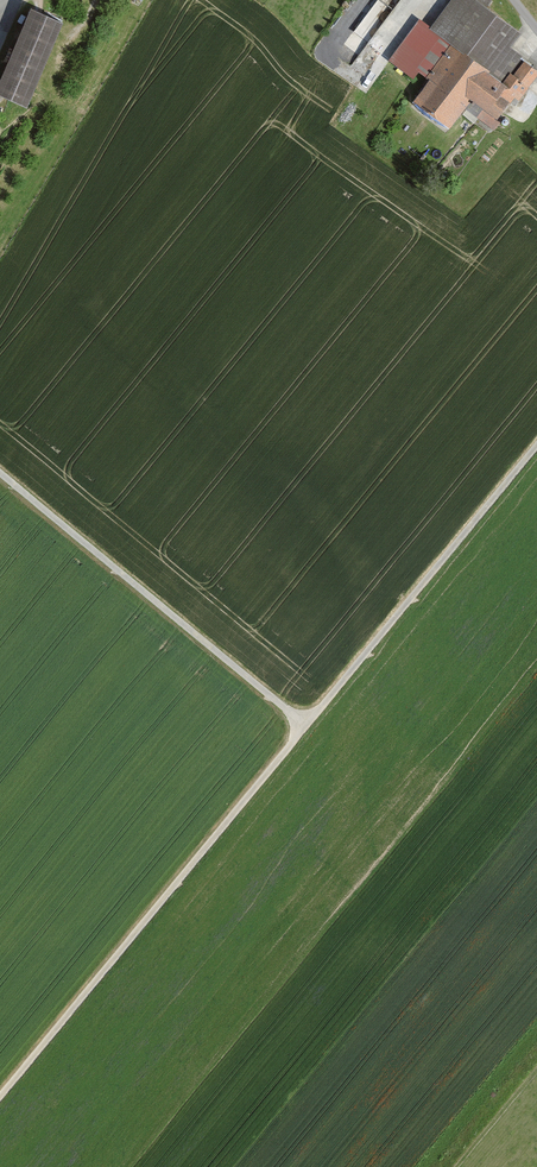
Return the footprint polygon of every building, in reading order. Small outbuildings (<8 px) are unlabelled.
[(391,56),(428,84),(416,100),(453,128),(474,100),(502,121),(536,75),(536,63),(513,45),(523,32),(488,5),(492,0),(453,0),(433,26),(421,17),(391,56)] [(75,23),(41,7),(4,90),(39,105),(75,23)]
